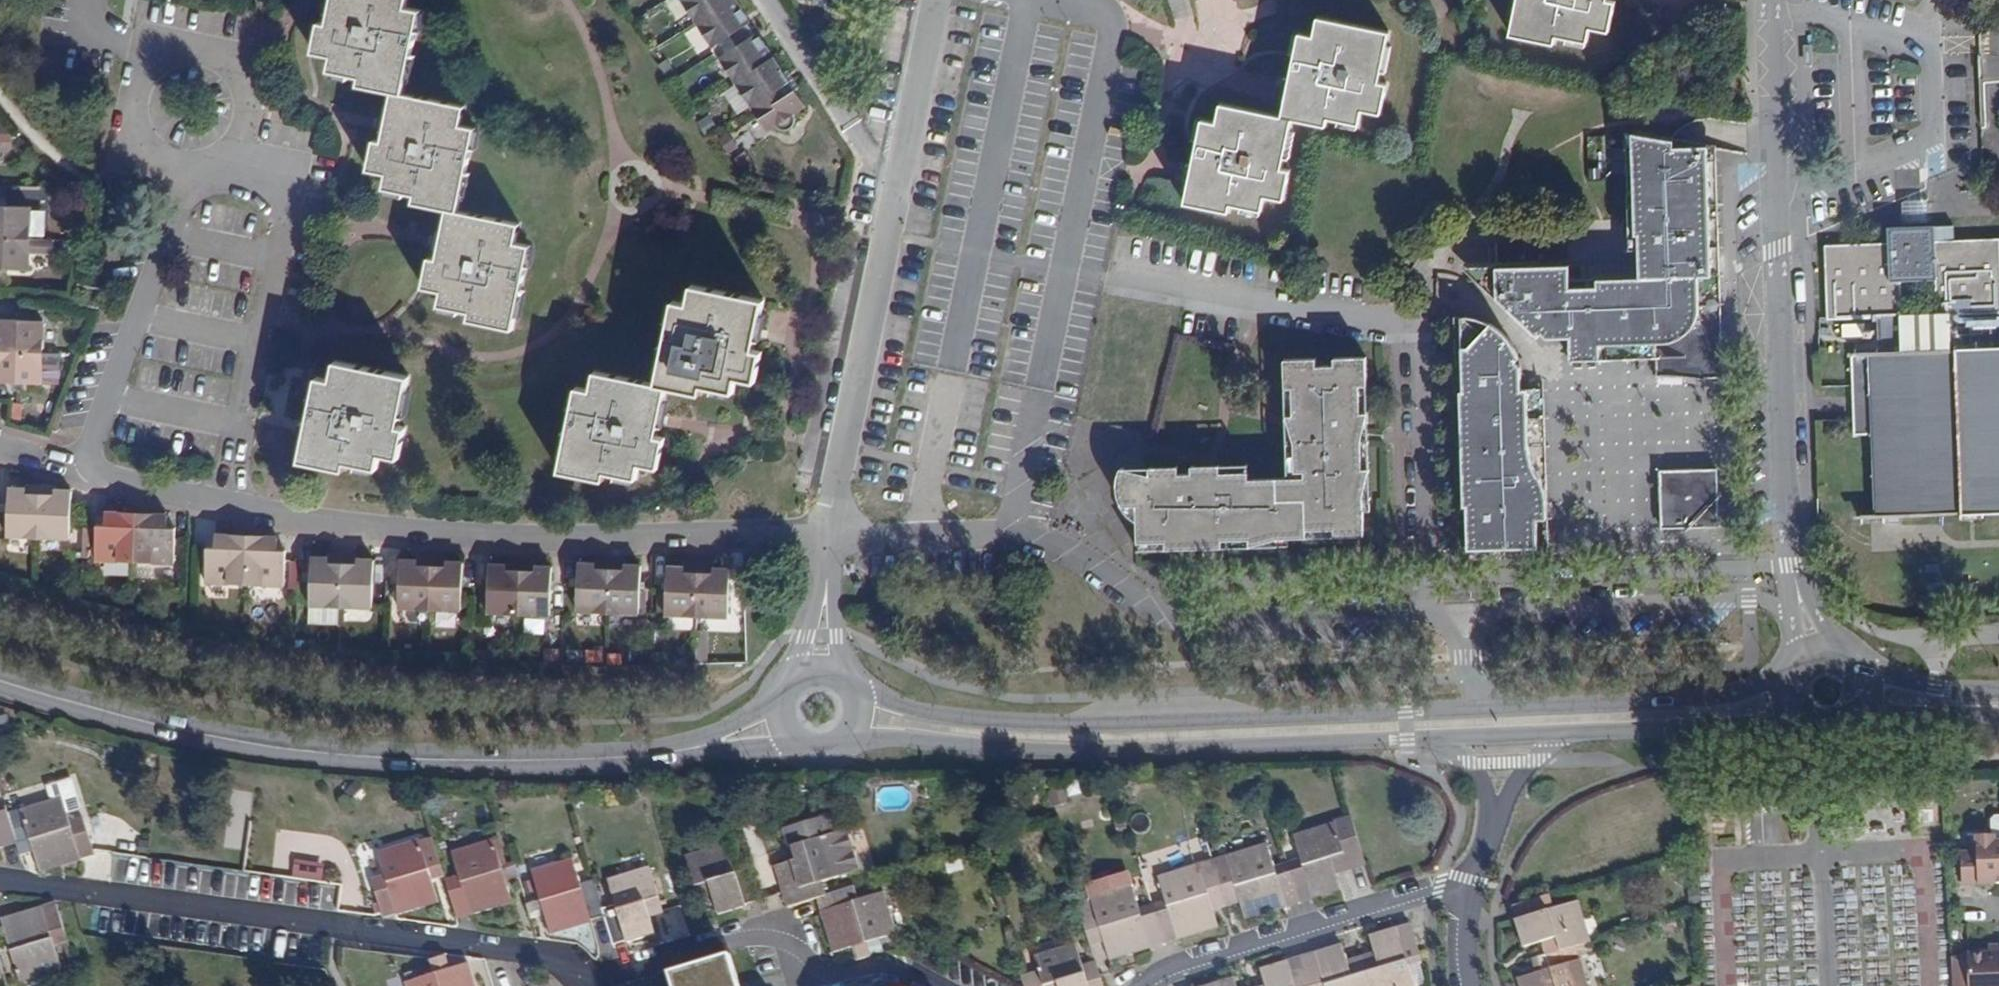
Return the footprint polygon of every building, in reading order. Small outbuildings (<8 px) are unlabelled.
[(402,93),(420,11),(405,8),(407,0),(334,0),(329,24),(320,23),(314,50),(334,54),(331,70),(362,76),(360,84),(394,91),(402,93)] [(680,1),(711,50),(728,39),(735,49),(718,60),(732,80),(739,82),(742,88),(738,90),(766,134),(774,129),(786,134),(792,131),(795,124),(793,116),(806,108),(795,92),(790,95),(785,86),(780,79),(785,76),(764,43),(759,46),(753,38),(747,27),(742,19),(746,17),(735,0),(681,0),(680,1)] [(1607,1),(1607,0),(1518,0),(1511,35),(1554,43),(1556,36),(1587,42),(1590,27),(1609,30),(1615,2),(1607,1)] [(747,27),(751,24),(746,17),(742,19),(747,27)] [(1362,110),(1381,113),(1386,85),(1377,83),(1388,33),(1318,18),(1315,37),(1299,35),(1282,117),(1291,119),(1326,126),(1327,118),(1359,124),(1362,110)] [(753,38),(759,46),(764,43),(759,35),(753,38)] [(785,86),(790,84),(785,76),(780,79),(785,86)] [(738,90),(742,88),(739,82),(732,80),(738,90)] [(790,95),(795,92),(790,84),(785,86),(790,95)] [(475,129),(460,126),(464,106),(402,93),(394,91),(383,143),(375,141),(369,169),(388,173),(386,188),(417,194),(416,203),(448,210),(458,212),(475,129)] [(1288,171),(1281,170),(1291,119),(1282,117),(1221,106),(1217,124),(1202,121),(1186,203),(1229,212),(1231,204),(1261,210),(1264,196),(1282,199),(1288,171)] [(1628,250),(1637,249),(1637,236),(1634,135),(1624,133),(1628,250)] [(1656,361),(1721,359),(1717,276),(1710,276),(1704,147),(1634,135),(1637,236),(1647,236),(1647,249),(1637,249),(1637,278),(1568,280),(1567,267),(1538,268),(1538,284),(1524,284),(1524,268),(1495,268),(1495,299),(1537,338),(1542,334),(1547,338),(1569,338),(1569,350),(1655,348),(1656,358),(1656,361)] [(1710,276),(1717,276),(1712,149),(1704,147),(1710,276)] [(1984,176),(1995,175),(1994,162),(1983,163),(1984,176)] [(3,205),(11,205),(11,196),(3,196),(3,205)] [(34,238),(35,206),(11,205),(3,205),(0,205),(0,236),(34,238)] [(470,320),(512,328),(530,245),(515,242),(519,224),(458,212),(448,210),(438,260),(430,258),(423,287),(443,291),(439,305),(472,311),(470,320)] [(1856,345),(1856,355),(1868,355),(1876,516),(1998,512),(1998,349),(1949,351),(1947,315),(1998,313),(1998,239),(1934,241),(1934,227),(1888,228),(1888,243),(1826,245),(1828,319),(1881,317),(1883,354),(1876,354),(1876,345),(1856,345)] [(33,269),(34,238),(0,236),(0,268),(9,268),(33,269)] [(1637,249),(1647,249),(1647,236),(1637,236),(1637,249)] [(1538,284),(1538,268),(1538,262),(1463,264),(1462,269),(1495,299),(1495,268),(1524,268),(1524,284),(1538,284)] [(9,277),(9,268),(0,268),(0,274),(0,277),(9,277)] [(761,352),(753,351),(763,299),(693,285),(689,305),(675,302),(658,384),(667,386),(701,393),(703,385),(734,392),(737,377),(755,380),(761,352)] [(13,322),(22,322),(22,313),(13,313),(13,322)] [(1461,349),(1467,349),(1479,334),(1462,319),(1454,319),(1456,378),(1461,378),(1461,349)] [(1844,321),(1845,338),(1868,337),(1867,320),(1844,321)] [(44,355),(46,323),(22,322),(13,322),(0,322),(0,353),(44,355)] [(1533,547),(1532,519),(1527,389),(1519,389),(1518,368),(1516,355),(1511,344),(1500,331),(1488,325),(1479,334),(1467,349),(1461,349),(1461,378),(1471,378),(1472,392),(1462,392),(1465,507),(1475,507),(1476,520),(1465,521),(1466,549),(1533,547)] [(1569,361),(1656,358),(1655,348),(1569,350),(1569,361)] [(1383,530),(1382,502),(1381,466),(1380,436),(1387,407),(1379,407),(1378,380),(1386,380),(1385,351),(1353,352),(1353,358),(1336,358),(1335,352),(1302,354),(1303,382),(1311,382),(1312,410),(1304,411),(1313,436),(1314,473),(1306,473),(1265,475),(1265,470),(1238,471),(1238,464),(1209,464),(1210,472),(1197,472),(1197,465),(1167,465),(1167,473),(1135,466),(1131,477),(1133,486),(1135,492),(1141,500),(1148,505),(1150,539),(1176,538),(1176,547),(1241,544),(1241,536),(1268,535),(1268,543),(1298,533),(1306,533),(1328,533),(1328,524),(1355,524),(1355,531),(1383,530)] [(43,387),(44,355),(0,353),(0,385),(11,385),(19,386),(43,387)] [(405,428),(397,426),(408,377),(336,362),(332,381),(318,378),(302,460),(345,469),(346,461),(378,467),(381,453),(399,457),(405,428)] [(665,438),(657,437),(667,386),(658,384),(597,372),(593,391),(578,388),(561,471),(604,480),(606,472),(637,478),(640,463),(659,467),(665,438)] [(1462,392),(1472,392),(1471,378),(1461,378),(1462,392)] [(1379,407),(1387,407),(1386,380),(1378,380),(1379,407)] [(1304,411),(1312,410),(1311,382),(1303,382),(1304,411)] [(11,395),(19,395),(19,386),(11,385),(11,395)] [(1306,473),(1314,473),(1313,436),(1304,411),(1306,473)] [(1391,495),(1391,494),(1381,466),(1382,502),(1391,502),(1391,495)] [(1660,529),(1717,527),(1717,469),(1674,471),(1663,482),(1659,482),(1660,529)] [(1659,482),(1663,482),(1674,471),(1658,471),(1659,482)] [(8,535),(40,537),(42,485),(26,484),(26,488),(10,488),(10,502),(9,511),(8,535)] [(71,514),(72,506),(72,491),(57,490),(57,486),(42,485),(40,537),(70,538),(71,514)] [(9,511),(10,502),(0,502),(0,510),(9,511)] [(71,514),(81,514),(81,506),(72,506),(71,514)] [(1465,521),(1476,520),(1475,507),(1465,507),(1465,521)] [(96,556),(135,558),(137,510),(107,509),(107,512),(107,521),(97,521),(96,556)] [(135,558),(175,559),(176,523),(168,523),(168,515),(168,511),(137,510),(135,558)] [(97,521),(107,521),(107,512),(98,512),(97,521)] [(168,523),(176,523),(176,515),(168,515),(168,523)] [(1328,533),(1355,531),(1355,524),(1328,524),(1328,533)] [(204,579),(245,581),(247,533),(215,532),(215,533),(215,542),(206,542),(204,579)] [(206,542),(215,542),(215,533),(206,533),(206,542)] [(245,581),(283,583),(285,545),(277,545),(277,537),(277,535),(247,533),(245,581)] [(1268,543),(1306,541),(1306,533),(1298,533),(1268,543)] [(1241,544),(1268,543),(1268,535),(1241,536),(1241,544)] [(277,545),(285,545),(285,537),(277,537),(277,545)] [(1151,548),(1176,547),(1176,538),(1150,539),(1151,548)] [(310,600),(341,601),(343,551),(327,550),(327,554),(311,554),(311,569),(310,578),(310,600)] [(373,581),(373,573),(374,556),(358,556),(358,552),(343,551),(341,601),(372,602),(373,581)] [(399,604),(431,605),(432,554),(417,554),(417,558),(400,558),(400,571),(400,580),(399,604)] [(462,606),(463,582),(463,575),(464,560),(448,560),(448,555),(432,554),(431,605),(462,606)] [(581,606),(612,608),(613,557),(599,556),(599,560),(582,559),(582,574),(581,582),(581,606)] [(612,608),(643,609),(644,585),(645,578),(645,563),(630,562),(630,557),(613,557),(612,608)] [(489,609),(520,610),(522,559),(508,558),(508,562),(491,562),(490,577),(490,585),(489,609)] [(520,610),(552,611),(553,588),(553,580),(554,564),(538,564),(538,560),(522,559),(520,610)] [(668,610),(699,611),(701,560),(687,560),(687,564),(670,563),(670,578),(669,586),(668,610)] [(730,613),(731,589),(732,581),(732,565),(716,565),(716,561),(701,560),(699,611),(730,613)] [(301,578),(310,578),(311,569),(301,569),(301,578)] [(391,580),(400,580),(400,571),(391,571),(391,580)] [(373,581),(382,581),(382,573),(373,573),(373,581)] [(572,582),(581,582),(582,574),(572,574),(572,582)] [(481,585),(490,585),(490,577),(481,577),(481,585)] [(644,585),(655,586),(655,578),(645,578),(644,585)] [(553,588),(562,588),(562,580),(553,580),(553,588)] [(731,589),(741,589),(741,581),(732,581),(731,589)] [(1915,801),(1936,800),(1934,778),(1913,779),(1915,801)] [(81,859),(95,855),(84,819),(70,824),(63,799),(23,810),(23,812),(9,816),(17,842),(21,858),(34,854),(40,873),(82,861),(81,859)] [(17,842),(9,816),(6,806),(0,807),(0,849),(3,848),(3,846),(17,842)] [(792,861),(775,866),(783,894),(786,893),(790,906),(819,897),(825,895),(822,883),(861,871),(848,831),(834,834),(829,816),(785,829),(790,848),(788,848),(792,861)] [(1349,867),(1366,862),(1352,818),(1335,823),(1347,863),(1349,867)] [(1998,887),(1998,821),(1994,821),(1991,826),(1991,840),(1977,840),(1977,856),(1961,857),(1963,889),(1982,888),(1982,885),(1991,885),(1991,888),(1998,887)] [(1335,868),(1347,863),(1335,823),(1295,836),(1303,861),(1291,865),(1301,900),(1314,896),(1314,898),(1342,890),(1335,868)] [(397,915),(438,903),(433,885),(430,876),(428,867),(420,841),(378,852),(386,878),(372,882),(383,918),(397,914),(397,915)] [(512,902),(507,884),(504,875),(501,863),(494,841),(453,853),(460,877),(446,881),(457,917),(470,913),(471,915),(512,902)] [(746,905),(759,902),(749,865),(735,869),(727,844),(685,856),(698,897),(712,893),(719,915),(746,907),(746,905)] [(1287,904),(1301,900),(1291,865),(1276,870),(1268,844),(1214,861),(1223,891),(1237,887),(1247,919),(1288,907),(1287,904)] [(504,875),(517,872),(513,860),(501,863),(504,875)] [(606,917),(603,909),(595,880),(581,884),(574,860),(533,871),(541,900),(546,915),(551,934),(592,922),(592,921),(606,917)] [(1219,928),(1213,908),(1209,895),(1223,891),(1214,861),(1159,877),(1167,902),(1154,906),(1165,942),(1179,938),(1179,939),(1219,928)] [(430,876),(444,872),(441,863),(428,867),(430,876)] [(649,912),(663,907),(651,868),(608,881),(616,906),(603,909),(606,917),(614,945),(627,941),(628,942),(656,934),(649,912)] [(1115,891),(1133,885),(1128,869),(1110,875),(1115,891)] [(1110,961),(1153,948),(1152,946),(1165,942),(1154,906),(1141,910),(1133,885),(1115,891),(1079,903),(1089,938),(1102,935),(1110,961)] [(867,942),(896,933),(884,893),(859,900),(855,887),(825,895),(819,897),(823,910),(822,911),(835,952),(854,946),(867,942)] [(1550,954),(1577,946),(1591,941),(1578,901),(1553,908),(1550,895),(1514,906),(1518,919),(1515,919),(1524,948),(1546,941),(1550,954)] [(531,919),(546,915),(541,900),(526,904),(531,919)] [(19,982),(61,969),(54,944),(67,940),(56,905),(43,908),(43,907),(1,919),(8,944),(11,953),(19,982)] [(1409,966),(1423,962),(1412,925),(1398,929),(1398,927),(1370,936),(1376,959),(1364,963),(1371,985),(1415,985),(1409,966)] [(854,946),(858,960),(872,956),(867,942),(854,946)] [(11,953),(8,944),(0,947),(0,956),(11,953)] [(1101,976),(1098,966),(1084,969),(1076,944),(1036,956),(1040,972),(1044,985),(1105,985),(1101,976)] [(1364,963),(1350,967),(1343,944),(1315,952),(1316,955),(1304,959),(1312,985),(1371,985),(1364,963)] [(1577,946),(1550,954),(1547,955),(1533,959),(1538,974),(1519,979),(1521,985),(1589,985),(1577,946)] [(1989,954),(1990,958),(1967,959),(1969,985),(1998,985),(1998,953),(1989,954)] [(468,964),(449,970),(444,957),(441,956),(429,960),(434,975),(406,983),(408,985),(475,985),(468,964)] [(730,957),(672,974),(675,985),(739,985),(730,957)] [(1304,959),(1290,962),(1289,960),(1261,969),(1266,985),(1312,985),(1304,959)] [(1040,972),(1021,978),(1024,985),(1044,985),(1040,972)] [(1235,978),(1206,985),(1237,985),(1235,978)]
